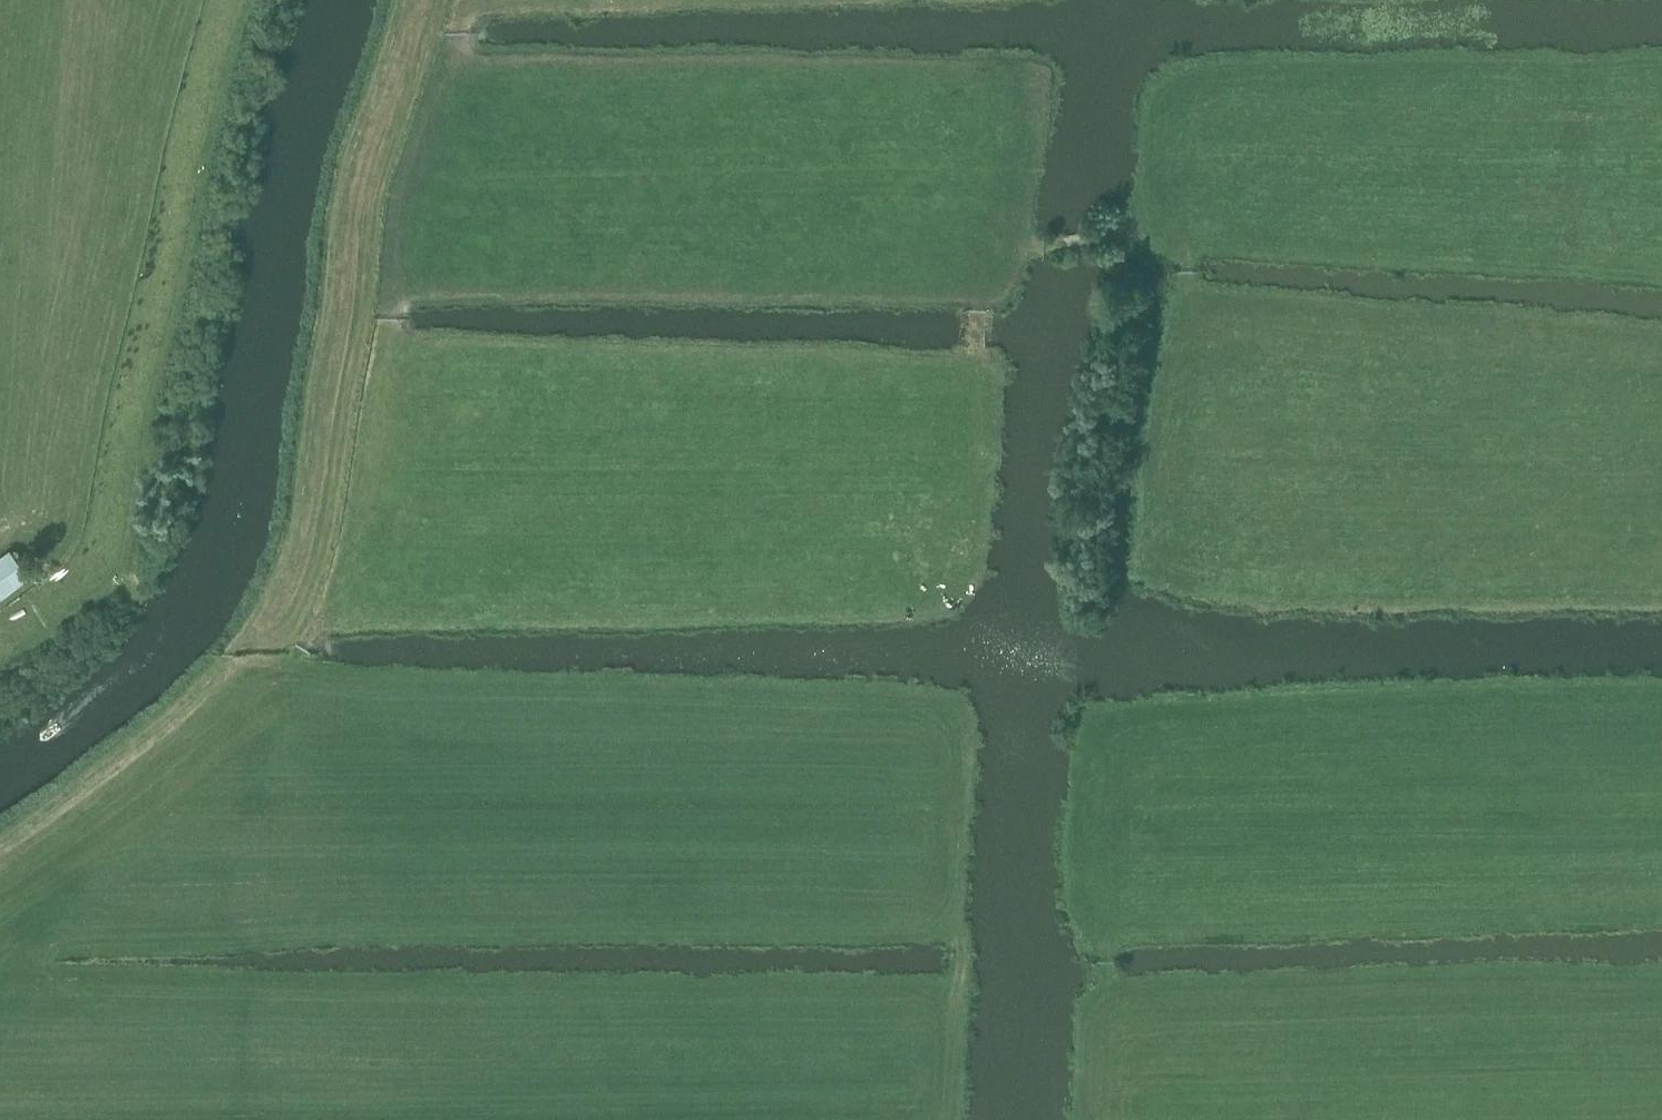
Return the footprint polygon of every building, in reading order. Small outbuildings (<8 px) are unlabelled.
[(12,553),(0,561),(0,595),(28,574),(12,553)]
